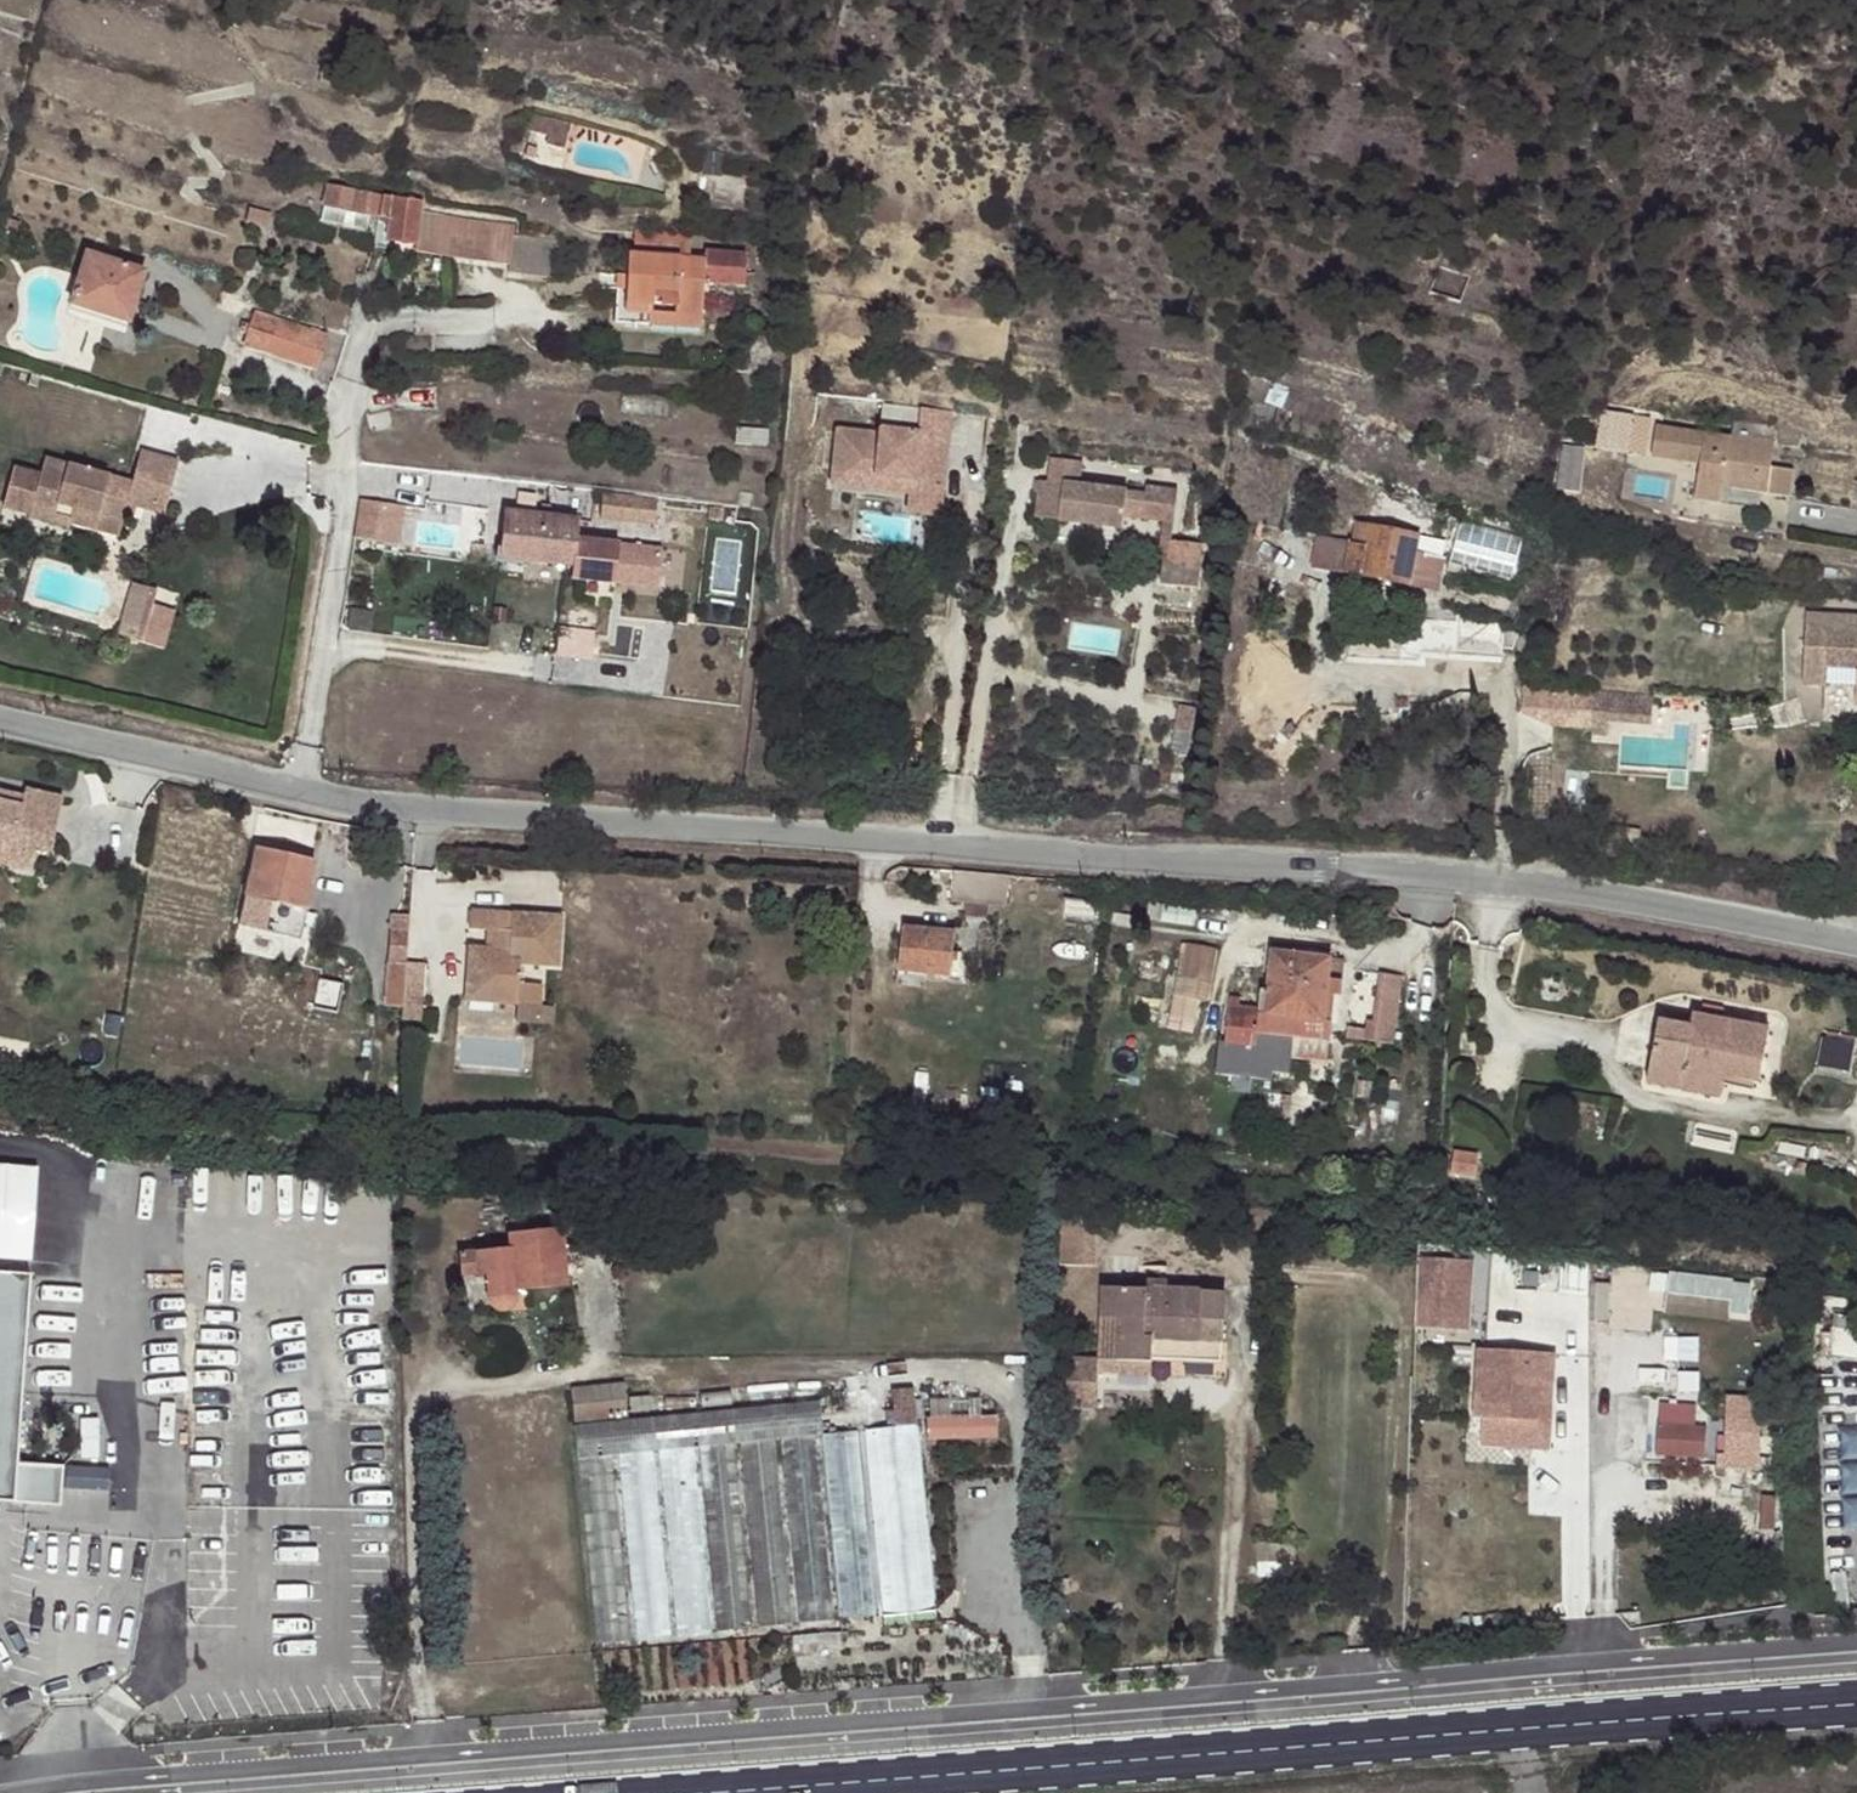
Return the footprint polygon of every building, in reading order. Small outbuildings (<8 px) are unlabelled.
[(1429,117),(1446,118),(1448,104),(1431,102),(1429,117)] [(383,217),(386,196),(381,194),(320,182),(319,187),(330,189),(326,206),(370,215),(383,217)] [(330,189),(319,187),(313,217),(323,220),(326,206),(330,189)] [(420,202),(386,196),(383,217),(382,218),(392,220),(389,240),(415,244),(414,252),(509,266),(514,233),(515,224),(419,210),(420,202)] [(272,211),(254,206),(250,218),(269,223),(272,211)] [(368,229),(370,215),(326,206),(323,220),(368,229)] [(557,239),(514,233),(509,266),(508,273),(551,279),(557,239)] [(131,330),(141,300),(133,297),(139,278),(90,260),(73,310),(131,330)] [(620,330),(630,332),(656,334),(657,321),(708,326),(715,269),(636,262),(633,283),(630,317),(621,317),(620,330)] [(133,297),(141,300),(148,281),(139,278),(133,297)] [(625,281),(621,317),(630,317),(633,283),(625,281)] [(327,336),(255,313),(245,344),(317,368),(327,336)] [(657,321),(656,334),(707,338),(708,326),(657,321)] [(1345,407),(1252,375),(1240,429),(1265,432),(1270,416),(1334,438),(1345,407)] [(918,411),(881,407),(878,431),(915,435),(918,411)] [(1653,452),(1655,413),(1606,410),(1604,449),(1653,452)] [(877,437),(835,432),(830,476),(909,484),(941,488),(949,414),(918,411),(915,435),(878,431),(877,437)] [(1778,427),(1736,421),(1733,439),(1706,434),(1698,483),(1695,499),(1723,503),(1725,488),(1790,500),(1796,471),(1772,467),(1775,445),(1778,427)] [(1584,490),(1590,446),(1570,444),(1564,487),(1584,490)] [(132,505),(159,515),(175,464),(128,449),(119,476),(35,448),(29,467),(10,461),(0,489),(0,493),(18,499),(15,506),(54,520),(55,516),(60,503),(114,519),(116,513),(120,502),(132,505)] [(1051,459),(1049,483),(1074,486),(1076,462),(1051,459)] [(909,484),(830,476),(829,488),(908,497),(906,515),(938,518),(939,508),(941,488),(909,484)] [(1143,511),(1142,518),(1151,519),(1147,558),(1165,560),(1173,489),(1142,486),(1141,493),(1074,486),(1049,483),(1040,482),(1036,519),(1123,528),(1124,516),(1125,509),(1143,511)] [(405,544),(411,503),(364,495),(357,536),(405,544)] [(590,525),(647,532),(649,508),(592,501),(590,525)] [(128,517),(132,505),(120,502),(116,513),(128,517)] [(60,503),(55,516),(110,533),(114,519),(60,503)] [(1143,511),(1125,509),(1124,516),(1142,518),(1143,511)] [(521,561),(520,569),(571,576),(574,550),(577,530),(505,519),(500,558),(521,561)] [(1357,524),(1353,544),(1367,547),(1371,527),(1357,524)] [(1429,588),(1434,566),(1435,561),(1420,558),(1413,557),(1417,537),(1371,527),(1367,547),(1353,544),(1346,574),(1407,587),(1408,583),(1429,588)] [(1353,544),(1320,537),(1314,568),(1346,574),(1353,544)] [(1435,561),(1434,566),(1440,567),(1445,545),(1423,540),(1420,558),(1435,561)] [(617,557),(574,550),(571,576),(569,586),(568,592),(611,598),(617,557)] [(499,566),(520,569),(521,561),(500,558),(499,566)] [(1200,564),(1165,560),(1162,585),(1197,589),(1200,564)] [(123,633),(147,640),(158,601),(158,598),(136,591),(123,633)] [(158,601),(147,640),(171,647),(182,608),(158,601)] [(1514,651),(1521,635),(1505,627),(1506,619),(1458,615),(1456,658),(1503,660),(1504,651),(1514,651)] [(1856,653),(1856,628),(1798,618),(1786,688),(1813,693),(1821,647),(1856,653)] [(1856,717),(1856,676),(1855,685),(1844,683),(1838,713),(1856,717)] [(1585,720),(1588,703),(1591,687),(1578,685),(1572,718),(1585,720)] [(1591,687),(1588,703),(1630,710),(1633,694),(1591,687)] [(43,838),(58,841),(74,788),(37,777),(35,784),(0,774),(0,846),(37,856),(43,838)] [(236,921),(301,939),(309,909),(322,913),(324,905),(318,902),(325,876),(315,873),(319,859),(259,843),(236,921)] [(315,873),(325,876),(329,862),(319,859),(315,873)] [(472,935),(489,936),(499,936),(498,953),(488,952),(471,951),(468,997),(496,998),(495,1008),(519,1009),(543,1011),(545,988),(523,987),(525,967),(559,969),(562,919),(474,913),(472,935)] [(411,921),(391,921),(391,936),(410,938),(411,921)] [(409,967),(410,938),(391,936),(390,965),(389,1013),(406,1013),(409,967)] [(499,936),(489,936),(488,952),(498,953),(499,936)] [(964,976),(967,939),(915,936),(913,973),(964,976)] [(1847,957),(1842,973),(1856,977),(1856,960),(1847,957)] [(1266,1001),(1265,1025),(1327,1027),(1328,997),(1329,982),(1329,963),(1268,960),(1266,1001)] [(1221,1009),(1231,1009),(1233,964),(1206,963),(1206,972),(1201,972),(1199,1008),(1221,1009)] [(427,968),(409,967),(406,1013),(405,1025),(424,1026),(427,968)] [(1370,1035),(1391,1036),(1395,975),(1374,973),(1371,1017),(1370,1035)] [(1342,982),(1329,982),(1328,997),(1334,997),(1341,997),(1342,982)] [(467,1006),(495,1008),(496,998),(468,997),(467,1006)] [(1331,1047),(1334,997),(1328,997),(1327,1027),(1265,1025),(1266,1001),(1260,1001),(1258,1043),(1331,1047)] [(1221,1009),(1199,1008),(1199,1022),(1221,1023),(1221,1009)] [(543,1011),(519,1009),(518,1027),(556,1030),(557,1012),(543,1011)] [(1711,1009),(1708,1019),(1726,1023),(1728,1014),(1711,1009)] [(1761,1087),(1772,1033),(1726,1023),(1708,1019),(1701,1018),(1698,1030),(1665,1023),(1653,1087),(1685,1094),(1690,1071),(1726,1080),(1761,1087)] [(1855,1075),(1856,1066),(1856,1045),(1831,1041),(1825,1069),(1855,1075)] [(1690,1071),(1685,1094),(1721,1101),(1726,1080),(1690,1071)] [(1446,1152),(1447,1136),(1439,1136),(1438,1151),(1446,1152)] [(1479,1154),(1454,1150),(1450,1175),(1475,1179),(1479,1154)] [(569,1278),(565,1223),(509,1227),(510,1243),(462,1247),(465,1269),(489,1268),(492,1292),(494,1298),(497,1301),(501,1302),(507,1303),(512,1302),(517,1297),(519,1294),(520,1290),(519,1283),(569,1278)] [(1672,1316),(1757,1316),(1757,1273),(1656,1272),(1656,1290),(1672,1290),(1672,1316)] [(0,1273),(0,1502),(62,1506),(64,1466),(18,1464),(31,1275),(0,1273)] [(1152,1342),(1221,1345),(1222,1295),(1101,1288),(1100,1321),(1118,1321),(1115,1363),(1151,1364),(1151,1359),(1152,1342)] [(1451,1310),(1423,1310),(1423,1327),(1451,1328),(1451,1310)] [(1118,1321),(1100,1321),(1098,1362),(1115,1363),(1118,1321)] [(1220,1361),(1221,1345),(1152,1342),(1151,1359),(1220,1361)] [(1496,1366),(1474,1365),(1472,1418),(1475,1418),(1537,1420),(1537,1381),(1551,1381),(1552,1356),(1518,1355),(1518,1380),(1496,1379),(1496,1366)] [(1151,1375),(1151,1364),(1115,1363),(1115,1374),(1151,1375)] [(1537,1420),(1475,1418),(1471,1446),(1534,1448),(1550,1421),(1551,1381),(1537,1381),(1537,1420)] [(630,1400),(629,1382),(575,1385),(577,1419),(631,1416),(630,1400)] [(653,1399),(630,1400),(631,1416),(654,1414),(653,1399)] [(920,1400),(896,1402),(899,1438),(923,1436),(920,1400)] [(1661,1456),(1714,1457),(1715,1424),(1700,1424),(1700,1401),(1662,1401),(1661,1456)] [(578,1426),(579,1460),(616,1458),(623,1457),(656,1455),(663,1454),(696,1452),(704,1451),(739,1449),(745,1448),(779,1446),(785,1445),(818,1443),(827,1443),(825,1409),(578,1426)] [(1004,1413),(933,1414),(933,1438),(1004,1437),(1004,1413)] [(934,1622),(923,1436),(899,1438),(869,1441),(882,1626),(934,1622)] [(1759,1437),(1738,1437),(1738,1470),(1778,1470),(1778,1458),(1759,1458),(1759,1437)] [(860,1441),(827,1443),(840,1628),(873,1625),(860,1441)] [(818,1443),(785,1445),(797,1631),(833,1629),(818,1443)] [(779,1446),(745,1448),(758,1633),(791,1630),(779,1446)] [(739,1449),(704,1451),(717,1636),(752,1634),(739,1449)] [(696,1452),(663,1454),(675,1638),(709,1636),(696,1452)] [(656,1455),(623,1457),(634,1640),(669,1638),(656,1455)] [(616,1458),(579,1460),(591,1643),(627,1641),(616,1458)]
